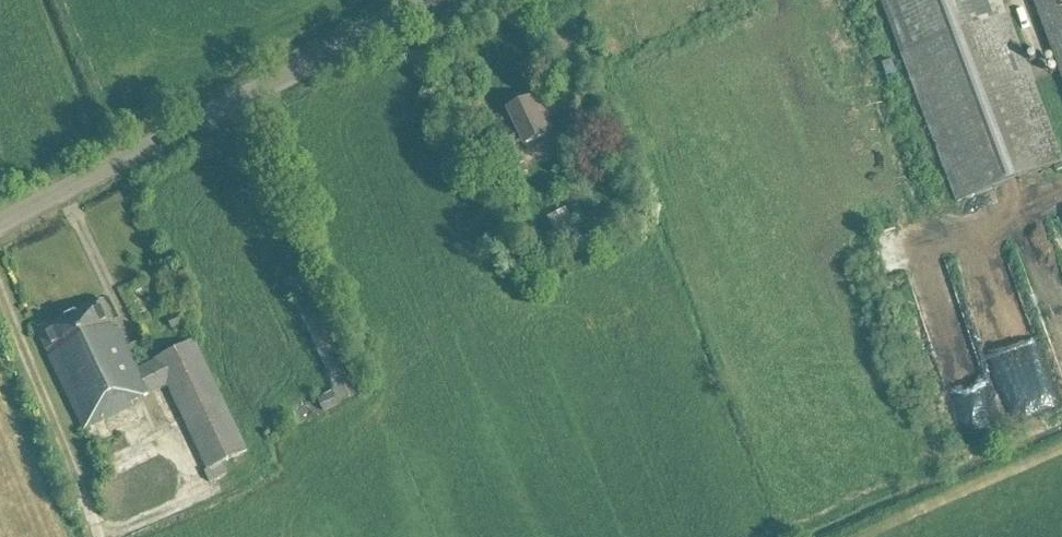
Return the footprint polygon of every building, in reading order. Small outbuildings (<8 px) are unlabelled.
[(1061,165),(1000,0),(881,0),(901,55),(902,55),(957,204),(1061,165)] [(1061,74),(1061,0),(1035,0),(1061,74)] [(537,109),(534,101),(509,113),(518,131),(501,139),(507,150),(523,142),(526,148),(555,134),(549,122),(562,115),(555,100),(537,109)] [(528,173),(522,159),(502,168),(508,181),(528,173)] [(312,270),(285,282),(335,390),(334,390),(334,392),(333,393),(334,394),(318,401),(324,414),(341,406),(340,404),(367,392),(325,301),(326,300),(312,270)] [(136,373),(102,303),(37,334),(85,432),(133,408),(131,404),(167,387),(208,472),(247,452),(194,342),(155,361),(156,364),(136,373)] [(1006,426),(990,383),(950,397),(965,440),(1006,426)]
